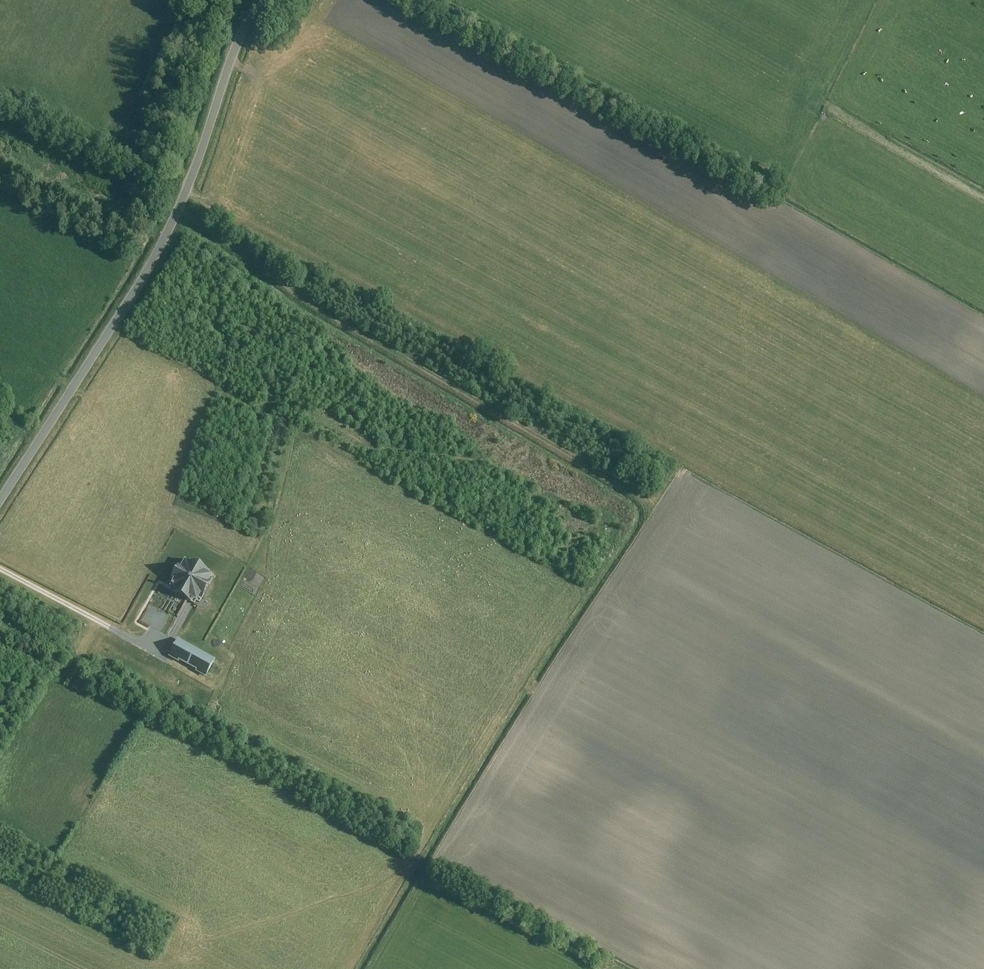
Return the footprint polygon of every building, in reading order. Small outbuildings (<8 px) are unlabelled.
[(205,569),(194,563),(192,567),(185,563),(181,570),(178,568),(172,579),(175,581),(171,587),(178,591),(176,594),(187,600),(189,597),(196,601),(200,594),(203,596),(209,585),(206,583),(210,576),(203,573),(205,569)] [(206,675),(213,662),(176,642),(169,655),(178,660),(179,659),(195,669),(206,675)]
